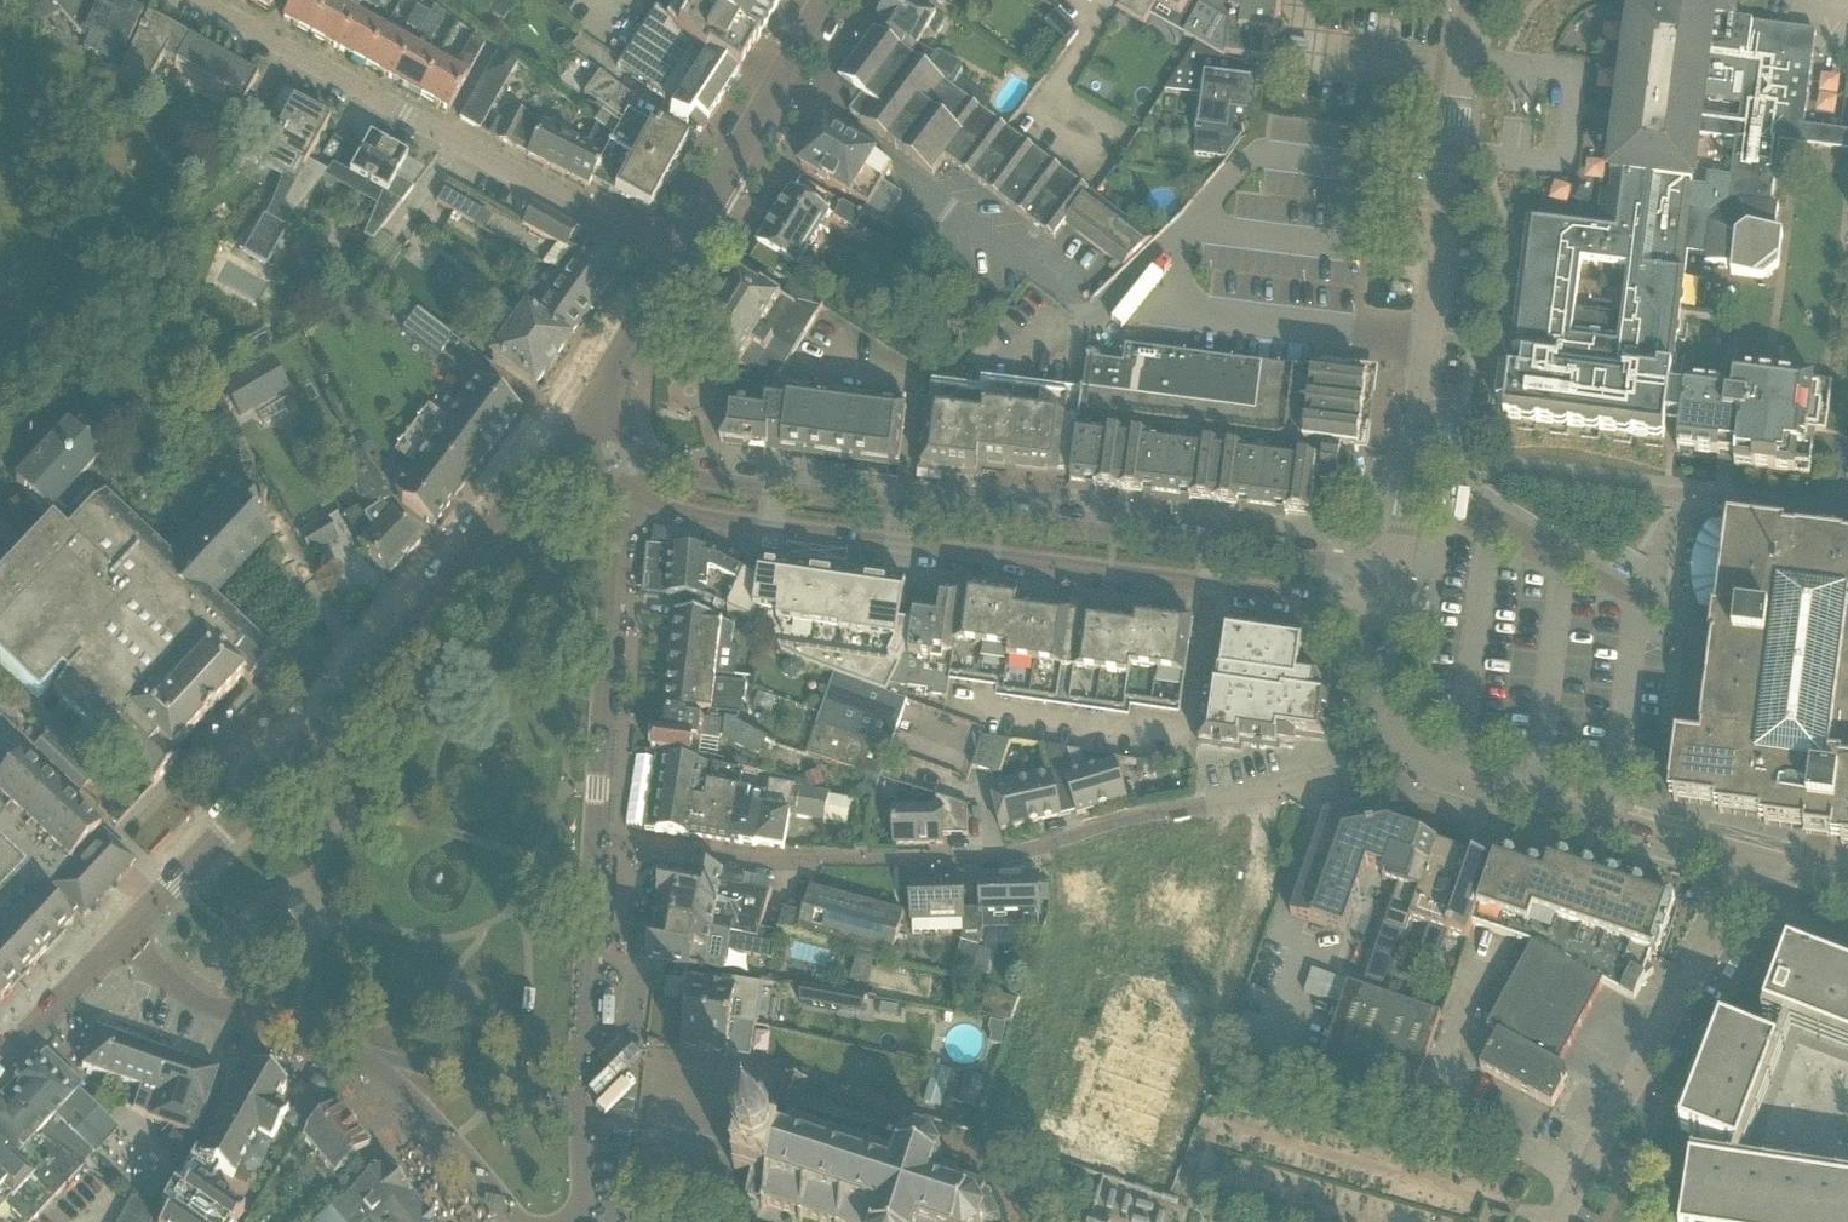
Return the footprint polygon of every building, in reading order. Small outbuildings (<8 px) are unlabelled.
[(34,11),(34,12),(43,22),(60,14),(79,36),(80,35),(88,38),(83,49),(120,67),(129,47),(128,47),(131,41),(141,19),(143,16),(142,15),(140,18),(103,1),(101,7),(95,4),(97,0),(58,0),(52,5),(48,0),(42,0),(34,11)] [(251,2),(268,11),(274,0),(248,0),(251,2)] [(282,20),(293,26),(310,35),(329,1),(328,0),(293,0),(282,20)] [(376,10),(382,0),(366,0),(364,3),(376,10)] [(515,8),(505,0),(502,0),(490,14),(502,24),(515,8)] [(667,17),(668,18),(703,56),(705,52),(738,73),(739,70),(740,71),(781,0),(676,0),(667,17)] [(919,46),(937,14),(915,2),(911,0),(888,0),(878,18),(882,20),(876,31),(883,36),(928,71),(953,89),(959,78),(962,71),(960,64),(940,54),(934,55),(919,46)] [(1119,10),(1144,24),(1149,16),(1157,2),(1179,14),(1188,0),(1124,0),(1119,10)] [(1184,36),(1208,50),(1225,59),(1225,58),(1225,55),(1256,59),(1263,60),(1270,3),(1269,2),(1266,0),(1204,0),(1201,6),(1201,7),(1184,36)] [(1801,129),(1813,34),(1730,23),(1733,0),(1661,0),(1659,14),(1656,13),(1656,11),(1655,11),(1655,13),(1636,11),(1636,12),(1633,12),(1633,11),(1632,10),(1632,11),(1627,11),(1628,10),(1627,9),(1623,11),(1620,15),(1616,18),(1614,22),(1611,26),(1609,30),(1607,34),(1606,38),(1605,43),(1604,47),(1604,52),(1604,57),(1604,61),(1605,66),(1606,70),(1608,74),(1610,79),(1612,83),(1615,86),(1616,89),(1618,88),(1617,87),(1626,88),(1615,172),(1632,175),(1628,203),(1602,200),(1601,214),(1576,210),(1541,205),(1539,219),(1540,219),(1539,224),(1529,223),(1527,239),(1527,240),(1528,240),(1531,244),(1529,255),(1525,255),(1523,271),(1523,272),(1524,272),(1526,275),(1525,287),(1521,287),(1519,303),(1519,304),(1519,303),(1522,307),(1521,319),(1517,318),(1515,334),(1515,335),(1518,339),(1517,348),(1513,347),(1512,351),(1524,353),(1521,375),(1509,373),(1504,418),(1520,420),(1524,416),(1536,417),(1535,422),(1552,424),(1556,420),(1568,421),(1567,426),(1583,428),(1588,424),(1599,425),(1599,430),(1615,432),(1619,428),(1631,429),(1630,434),(1647,436),(1651,432),(1663,434),(1662,438),(1664,438),(1666,421),(1680,423),(1677,450),(1735,457),(1734,466),(1809,475),(1813,450),(1813,449),(1805,448),(1807,429),(1826,431),(1826,430),(1832,383),(1735,370),(1732,393),(1725,392),(1726,385),(1686,380),(1685,387),(1670,385),(1672,370),(1668,370),(1669,358),(1674,355),(1677,339),(1672,338),(1674,327),(1678,323),(1681,307),(1676,307),(1678,295),(1682,292),(1685,276),(1683,275),(1686,252),(1706,255),(1706,256),(1707,256),(1706,262),(1705,261),(1705,263),(1733,267),(1733,273),(1731,272),(1731,275),(1763,279),(1778,266),(1782,235),(1780,234),(1780,236),(1775,235),(1778,206),(1776,206),(1776,208),(1771,207),(1779,140),(1847,149),(1847,135),(1801,129)] [(338,51),(357,16),(329,1),(310,35),(338,51)] [(412,46),(393,81),(396,83),(401,85),(401,86),(420,96),(439,62),(424,53),(431,40),(441,21),(445,14),(434,6),(429,14),(418,34),(420,34),(413,47),(412,46)] [(417,7),(406,27),(418,34),(429,14),(417,7)] [(655,9),(617,68),(647,88),(646,90),(673,108),(669,113),(700,133),(731,84),(734,81),(737,76),(706,56),(703,61),(678,33),(655,9)] [(1070,42),(1079,34),(1080,33),(1074,27),(1058,10),(1044,24),(1066,46),(1070,42)] [(257,76),(171,27),(147,14),(116,79),(137,102),(162,57),(243,102),(257,76)] [(365,66),(384,31),(357,16),(338,51),(365,66)] [(384,31),(365,66),(393,81),(412,46),(384,31)] [(883,36),(876,31),(875,32),(874,31),(839,79),(863,97),(850,114),(932,176),(945,158),(1054,240),(1065,226),(1122,270),(1153,240),(1090,193),(1090,192),(983,112),(953,89),(928,71),(883,36)] [(474,64),(484,45),(472,38),(461,57),(474,64)] [(499,49),(459,119),(461,120),(468,124),(475,128),(477,129),(479,130),(480,129),(489,112),(518,63),(500,50),(499,49)] [(1197,88),(1192,94),(1203,95),(1198,132),(1195,155),(1195,156),(1219,159),(1226,160),(1226,159),(1241,137),(1242,137),(1242,136),(1233,135),(1229,135),(1232,115),(1248,117),(1253,83),(1235,81),(1237,65),(1237,64),(1231,63),(1225,59),(1208,50),(1197,88)] [(439,62),(420,96),(439,106),(444,109),(448,111),(467,77),(454,70),(439,62)] [(583,94),(583,95),(597,106),(595,108),(601,113),(593,123),(596,125),(612,137),(608,145),(670,174),(686,144),(627,112),(634,100),(599,73),(598,74),(583,94)] [(959,78),(953,89),(983,112),(991,102),(959,78)] [(291,217),(323,176),(326,172),(308,162),(329,122),(293,102),(283,119),(271,112),(254,142),(267,149),(259,163),(282,176),(272,205),(265,217),(263,216),(248,242),(270,255),(286,229),(284,229),(291,217)] [(254,142),(271,112),(254,103),(237,132),(254,142)] [(498,139),(498,140),(528,156),(564,173),(581,141),(542,123),(527,118),(528,116),(513,109),(513,110),(498,139)] [(591,181),(608,145),(612,137),(596,125),(586,144),(581,141),(564,173),(589,186),(591,181)] [(902,196),(883,185),(893,169),(876,156),(826,126),(801,167),(825,181),(824,182),(835,189),(836,188),(868,208),(865,212),(885,225),(902,196)] [(395,179),(407,158),(369,138),(349,175),(332,165),(326,172),(323,176),(375,207),(362,237),(372,242),(413,188),(395,179)] [(648,213),(661,190),(670,174),(608,145),(591,181),(648,213)] [(759,246),(750,260),(775,276),(784,261),(796,269),(808,249),(820,230),(830,214),(826,212),(830,206),(820,200),(816,206),(803,197),(807,190),(797,184),(793,191),(791,190),(757,245),(759,246)] [(473,225),(481,211),(464,201),(444,189),(436,202),(456,215),(473,225)] [(854,231),(863,216),(842,203),(833,219),(854,231)] [(592,238),(532,205),(521,226),(557,245),(570,252),(577,258),(610,282),(625,261),(592,237),(592,238)] [(557,245),(554,249),(567,256),(555,272),(562,278),(563,277),(572,284),(567,290),(591,307),(610,282),(577,258),(570,252),(557,245)] [(535,285),(522,302),(569,338),(591,307),(567,290),(572,284),(563,277),(562,278),(555,272),(551,270),(538,287),(535,285)] [(759,290),(739,277),(719,308),(793,354),(824,305),(790,284),(781,298),(761,286),(759,290)] [(518,322),(503,311),(507,305),(491,294),(477,313),(508,335),(490,359),(505,370),(527,386),(531,389),(566,342),(525,312),(518,322)] [(790,360),(793,354),(719,308),(699,341),(701,342),(693,354),(695,360),(714,373),(721,371),(728,359),(751,373),(753,374),(757,368),(777,380),(790,360)] [(417,310),(401,331),(437,357),(452,337),(417,310)] [(1083,399),(1072,487),(1239,509),(1239,514),(1284,520),(1285,515),(1310,518),(1316,476),(1321,477),(1320,485),(1337,487),(1338,472),(1348,473),(1350,457),(1341,456),(1341,450),(1355,452),(1357,452),(1367,379),(1365,379),(1263,365),(1263,366),(1124,348),(1122,366),(1087,361),(1083,399)] [(271,360),(223,388),(239,417),(253,409),(282,392),(288,389),(271,360)] [(719,430),(718,436),(721,436),(720,442),(726,443),(726,446),(743,448),(744,445),(750,446),(753,446),(753,445),(762,446),(762,447),(765,448),(768,448),(768,447),(782,449),(782,450),(792,451),(791,455),(811,457),(811,454),(819,455),(819,458),(861,464),(861,461),(870,462),(869,465),(898,469),(898,466),(899,466),(906,410),(903,410),(904,398),(880,395),(776,381),(777,380),(757,368),(753,374),(751,373),(741,388),(739,405),(725,404),(725,409),(723,419),(720,418),(719,430)] [(478,379),(427,448),(468,479),(483,460),(520,410),(478,379)] [(933,389),(927,434),(924,459),(919,458),(918,468),(949,472),(981,476),(982,466),(1073,478),(1071,487),(1072,487),(1083,399),(1051,394),(987,386),(986,396),(933,389)] [(57,425),(25,458),(8,475),(15,482),(12,485),(46,516),(48,513),(55,520),(52,523),(51,523),(0,577),(0,665),(37,700),(60,676),(65,681),(53,694),(153,787),(178,761),(171,754),(242,678),(249,685),(274,658),(211,599),(271,535),(256,521),(265,511),(248,494),(227,475),(216,488),(229,500),(180,553),(175,548),(167,557),(103,498),(102,499),(88,487),(104,468),(98,463),(99,461),(92,455),(99,447),(78,428),(71,435),(65,429),(64,431),(57,425)] [(365,438),(356,444),(364,456),(373,450),(365,438)] [(468,479),(427,448),(394,492),(401,503),(433,527),(466,483),(468,479)] [(341,470),(340,470),(364,505),(371,516),(365,520),(371,530),(358,543),(357,544),(389,575),(390,574),(420,543),(420,542),(388,511),(386,514),(381,509),(392,502),(361,456),(341,470)] [(310,557),(338,541),(326,518),(297,534),(310,557)] [(1699,744),(1676,741),(1669,801),(1715,806),(1714,813),(1760,818),(1760,825),(1806,830),(1806,835),(1832,838),(1831,843),(1847,845),(1847,563),(1841,562),(1844,541),(1796,535),(1796,536),(1785,535),(1785,530),(1728,523),(1726,533),(1722,533),(1722,532),(1721,532),(1719,534),(1720,535),(1715,542),(1714,541),(1713,544),(1714,544),(1710,552),(1709,552),(1708,554),(1709,555),(1707,564),(1705,573),(1706,581),(1704,581),(1705,584),(1706,584),(1707,593),(1706,593),(1707,595),(1708,595),(1711,603),(1710,604),(1711,606),(1713,607),(1713,606),(1717,607),(1716,615),(1713,614),(1712,622),(1715,622),(1713,636),(1710,636),(1709,643),(1712,643),(1700,735),(1702,735),(1701,744),(1699,744)] [(650,548),(646,596),(665,597),(691,600),(706,601),(727,611),(748,569),(718,554),(718,553),(711,553),(708,553),(707,553),(699,552),(698,552),(664,549),(651,548),(650,548)] [(727,611),(727,612),(754,625),(772,634),(779,649),(781,653),(798,662),(810,666),(822,578),(813,577),(813,572),(814,571),(811,570),(809,570),(799,569),(798,569),(794,568),(793,568),(783,566),(781,566),(778,566),(778,567),(778,572),(767,570),(763,569),(761,569),(761,571),(760,575),(760,577),(750,572),(750,570),(748,569),(727,611)] [(832,579),(823,578),(810,666),(833,675),(836,676),(851,576),(833,574),(832,579)] [(851,576),(836,676),(863,686),(877,586),(867,585),(868,579),(851,576)] [(889,691),(890,687),(912,643),(916,613),(914,613),(914,616),(902,615),(906,584),(888,582),(887,587),(877,586),(863,686),(886,694),(888,690),(889,691)] [(962,598),(950,680),(1003,687),(1015,598),(1006,597),(992,595),(990,594),(975,592),(975,593),(965,591),(963,590),(963,594),(962,598)] [(912,643),(890,687),(909,690),(929,692),(928,698),(946,700),(947,700),(950,685),(950,680),(962,598),(953,596),(953,597),(943,595),(942,605),(940,619),(930,618),(931,614),(916,612),(916,613),(912,643)] [(1003,687),(1001,696),(1064,705),(1077,610),(1072,609),(1070,609),(1066,609),(1066,612),(1065,615),(1058,614),(1059,614),(1044,612),(1042,612),(1028,610),(1020,609),(1021,605),(1022,599),(1015,598),(1003,687)] [(1077,610),(1064,705),(1125,714),(1127,704),(1140,616),(1134,615),(1133,621),(1133,625),(1125,624),(1111,622),(1109,621),(1094,619),(1088,618),(1088,615),(1088,612),(1085,611),(1083,611),(1077,610)] [(732,648),(734,628),(720,622),(711,621),(712,617),(677,613),(670,676),(715,681),(716,675),(719,647),(732,648)] [(1140,616),(1127,704),(1180,712),(1193,624),(1190,623),(1190,624),(1166,620),(1164,619),(1164,620),(1154,619),(1154,618),(1152,618),(1140,616)] [(1208,689),(1200,744),(1238,750),(1239,743),(1276,748),(1277,743),(1293,746),(1295,736),(1325,740),(1327,724),(1330,725),(1332,715),(1328,715),(1330,702),(1319,700),(1321,687),(1321,685),(1313,675),(1311,674),(1298,672),(1303,639),(1228,629),(1223,662),(1213,660),(1209,689),(1208,689)] [(889,752),(907,702),(906,702),(906,701),(886,694),(863,686),(836,676),(833,675),(815,725),(889,752)] [(747,685),(715,681),(670,676),(669,686),(665,688),(664,696),(667,700),(666,708),(709,713),(739,716),(741,717),(743,701),(745,702),(747,685)] [(707,722),(688,720),(688,715),(665,712),(663,735),(654,734),(652,753),(700,758),(702,741),(720,743),(721,735),(728,736),(727,739),(756,756),(765,741),(738,725),(739,716),(709,713),(707,722)] [(935,720),(935,735),(915,734),(914,759),(962,761),(963,721),(935,720)] [(899,785),(905,769),(885,763),(889,752),(815,725),(804,754),(806,755),(806,756),(899,785)] [(80,792),(90,781),(44,738),(34,749),(80,792)] [(1002,784),(1001,777),(999,776),(1009,743),(981,739),(972,769),(991,775),(989,781),(1001,832),(1060,818),(1049,773),(1002,784)] [(1074,776),(1066,751),(1042,748),(1049,773),(1060,818),(1060,817),(1076,813),(1076,816),(1128,801),(1117,763),(1074,776)] [(17,753),(14,756),(13,756),(0,770),(0,1002),(9,993),(9,994),(11,992),(8,989),(24,972),(27,975),(28,974),(28,973),(44,955),(45,956),(47,954),(45,953),(47,951),(47,949),(46,948),(56,937),(60,937),(61,936),(63,937),(64,935),(63,935),(72,925),(68,921),(76,912),(83,918),(133,865),(98,832),(100,830),(22,758),(17,753)] [(666,761),(656,759),(645,831),(655,832),(655,833),(689,839),(690,836),(728,843),(742,775),(711,767),(666,760),(666,761)] [(819,771),(806,775),(811,789),(824,784),(819,771)] [(764,810),(767,794),(740,789),(743,776),(742,775),(728,843),(756,847),(757,845),(764,809),(764,810)] [(784,850),(795,787),(770,782),(767,794),(764,810),(764,809),(757,845),(784,850)] [(846,826),(851,801),(829,797),(829,795),(800,790),(795,817),(846,826)] [(894,845),(943,844),(943,836),(967,836),(967,812),(967,807),(936,797),(933,807),(893,809),(894,821),(894,845)] [(1309,860),(1290,915),(1345,934),(1368,867),(1385,873),(1383,880),(1398,886),(1362,990),(1384,998),(1411,921),(1437,846),(1438,844),(1390,827),(1389,827),(1388,827),(1383,804),(1325,815),(1310,859),(1309,860)] [(1467,941),(1473,926),(1494,863),(1438,844),(1411,921),(1430,928),(1422,951),(1441,957),(1449,934),(1467,941)] [(1546,873),(1497,856),(1494,863),(1473,926),(1528,945),(1532,947),(1603,985),(1634,1002),(1646,980),(1654,973),(1648,967),(1652,955),(1657,957),(1674,909),(1668,899),(1551,859),(1546,873)] [(662,874),(657,901),(663,902),(659,924),(709,933),(729,936),(731,937),(756,941),(759,932),(772,889),(767,880),(749,877),(745,876),(697,868),(695,880),(662,874)] [(1172,916),(1204,919),(1208,881),(1156,876),(1152,919),(1172,921),(1172,916)] [(1038,880),(982,880),(982,907),(982,916),(983,930),(1039,929),(1039,926),(1038,880)] [(963,881),(912,882),(912,906),(913,921),(913,934),(934,934),(934,920),(963,920),(963,908),(963,881)] [(904,914),(810,888),(805,909),(791,905),(789,911),(784,910),(778,929),(891,960),(904,914)] [(275,907),(268,920),(272,937),(287,944),(300,940),(308,927),(304,911),(289,903),(275,907)] [(652,932),(647,959),(656,960),(671,963),(703,969),(724,973),(727,955),(728,952),(731,937),(729,936),(709,933),(659,924),(657,933),(652,932)] [(731,937),(728,952),(771,960),(776,935),(759,932),(756,941),(731,937)] [(969,981),(978,946),(961,941),(951,977),(969,981)] [(1498,1036),(1480,1070),(1552,1109),(1564,1087),(1568,1081),(1564,1071),(1558,1068),(1560,1064),(1603,985),(1532,947),(1521,967),(1509,990),(1489,1027),(1487,1030),(1498,1036)] [(1788,950),(1765,1010),(1754,1039),(1721,1026),(1680,1130),(1695,1136),(1690,1171),(1682,1221),(1847,1221),(1847,1143),(1843,1143),(1847,1130),(1847,973),(1788,950)] [(867,984),(873,961),(859,957),(853,981),(867,984)] [(690,995),(687,1016),(731,1023),(756,1027),(757,1024),(763,987),(763,985),(723,979),(721,988),(700,985),(692,984),(690,995)] [(802,986),(799,1003),(840,1010),(843,995),(843,994),(802,986)] [(1348,986),(1328,1043),(1318,1074),(1411,1105),(1411,1104),(1441,1017),(1384,998),(1362,990),(1354,987),(1348,986)] [(1147,1184),(1196,1008),(1119,987),(1071,1163),(1147,1184)] [(684,1036),(682,1048),(690,1049),(706,1051),(748,1058),(751,1059),(752,1058),(748,1057),(752,1027),(756,1027),(731,1023),(687,1016),(684,1036)] [(990,1022),(988,1031),(991,1037),(989,1045),(1001,1048),(1006,1025),(990,1022)] [(83,1066),(82,1069),(85,1070),(85,1069),(87,1070),(130,1084),(129,1085),(132,1086),(133,1085),(141,1088),(158,1094),(170,1057),(162,1054),(98,1032),(95,1031),(94,1034),(83,1066)] [(787,1055),(811,1061),(816,1042),(791,1036),(787,1055)] [(133,1108),(132,1110),(148,1119),(161,1123),(195,1135),(203,1110),(204,1110),(205,1107),(204,1107),(215,1075),(216,1076),(217,1073),(214,1072),(170,1057),(158,1094),(141,1088),(134,1108),(133,1108)] [(35,1060),(15,1081),(23,1089),(94,1154),(117,1129),(77,1092),(73,1096),(36,1062),(35,1060)] [(154,1221),(237,1221),(243,1213),(208,1189),(207,1188),(219,1171),(232,1178),(245,1156),(257,1134),(271,1142),(287,1113),(274,1105),(286,1084),(282,1082),(284,1078),(258,1064),(256,1067),(252,1065),(202,1153),(196,1149),(154,1221)] [(929,1085),(923,1103),(941,1109),(946,1090),(951,1072),(934,1067),(929,1085)] [(806,1083),(789,1078),(775,1119),(773,1118),(766,1138),(747,1132),(734,1172),(753,1178),(747,1198),(748,1198),(740,1221),(748,1221),(755,1200),(758,1201),(758,1203),(763,1205),(761,1210),(764,1211),(766,1206),(800,1217),(799,1221),(802,1221),(803,1218),(816,1221),(1001,1221),(1000,1218),(1002,1218),(1002,1215),(1000,1216),(993,1205),(995,1204),(994,1202),(992,1203),(989,1200),(992,1194),(985,1191),(986,1188),(960,1179),(960,1178),(941,1172),(947,1153),(919,1144),(916,1154),(905,1150),(908,1142),(862,1127),(856,1145),(831,1137),(832,1133),(829,1132),(828,1136),(793,1125),(806,1083)] [(94,1154),(23,1089),(15,1081),(0,1097),(0,1102),(5,1107),(2,1111),(15,1124),(18,1120),(36,1137),(83,1167),(94,1154)] [(8,1149),(5,1152),(54,1198),(54,1199),(84,1167),(83,1167),(36,1137),(18,1120),(15,1124),(2,1111),(5,1107),(0,1102),(0,1142),(8,1149)] [(333,1176),(350,1162),(369,1146),(336,1107),(300,1137),(333,1176)] [(106,1165),(132,1140),(123,1130),(97,1155),(106,1165)] [(53,1200),(54,1199),(54,1198),(5,1152),(3,1154),(0,1150),(0,1221),(32,1221),(53,1200)] [(281,1200),(303,1166),(290,1151),(265,1190),(281,1200)] [(316,1221),(382,1221),(412,1198),(410,1196),(411,1195),(409,1193),(408,1193),(387,1169),(386,1167),(387,1167),(385,1165),(316,1221)] [(155,1213),(131,1197),(122,1213),(141,1221),(150,1221),(155,1213)] [(427,1215),(427,1216),(412,1198),(382,1221),(433,1221),(427,1215)] [(122,1213),(118,1221),(141,1221),(122,1213)]
